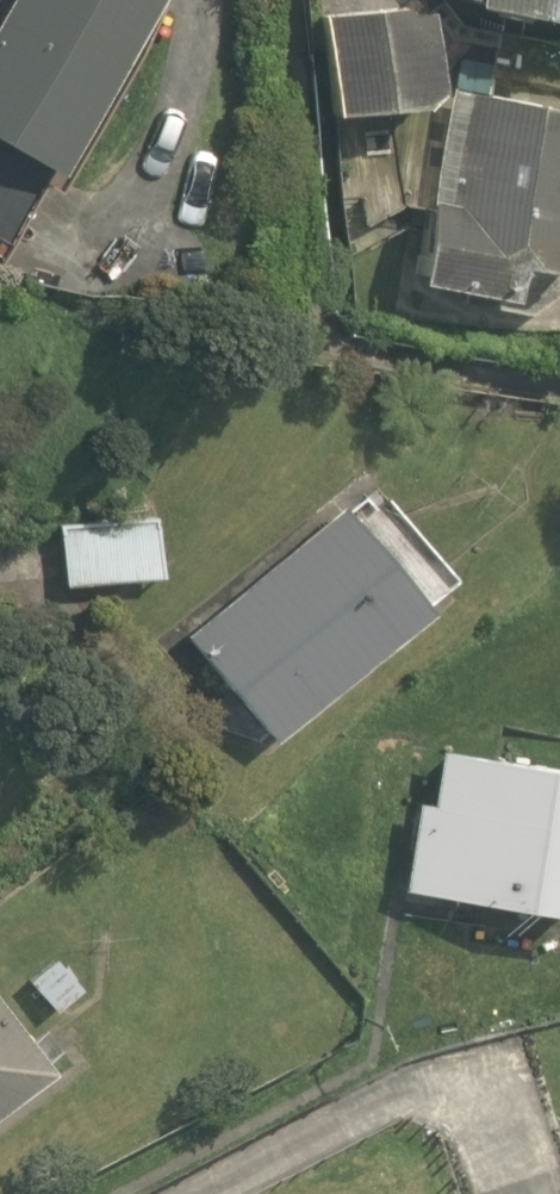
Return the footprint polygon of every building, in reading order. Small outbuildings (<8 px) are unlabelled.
[(157,0),(9,0),(0,15),(0,254),(48,171),(55,175),(157,0)] [(559,25),(559,0),(476,0),(474,9),(559,25)] [(327,20),(332,115),(423,110),(437,95),(431,14),(327,20)] [(510,299),(514,268),(553,273),(559,268),(559,115),(461,102),(448,205),(427,202),(417,287),(510,299)] [(186,634),(271,739),(428,610),(343,506),(186,634)] [(59,527),(65,586),(160,577),(154,518),(59,527)] [(559,915),(559,769),(437,751),(429,804),(413,802),(400,891),(559,915)] [(28,983),(55,1014),(81,990),(55,960),(28,983)] [(53,1074),(0,1005),(0,1114),(53,1074)]
